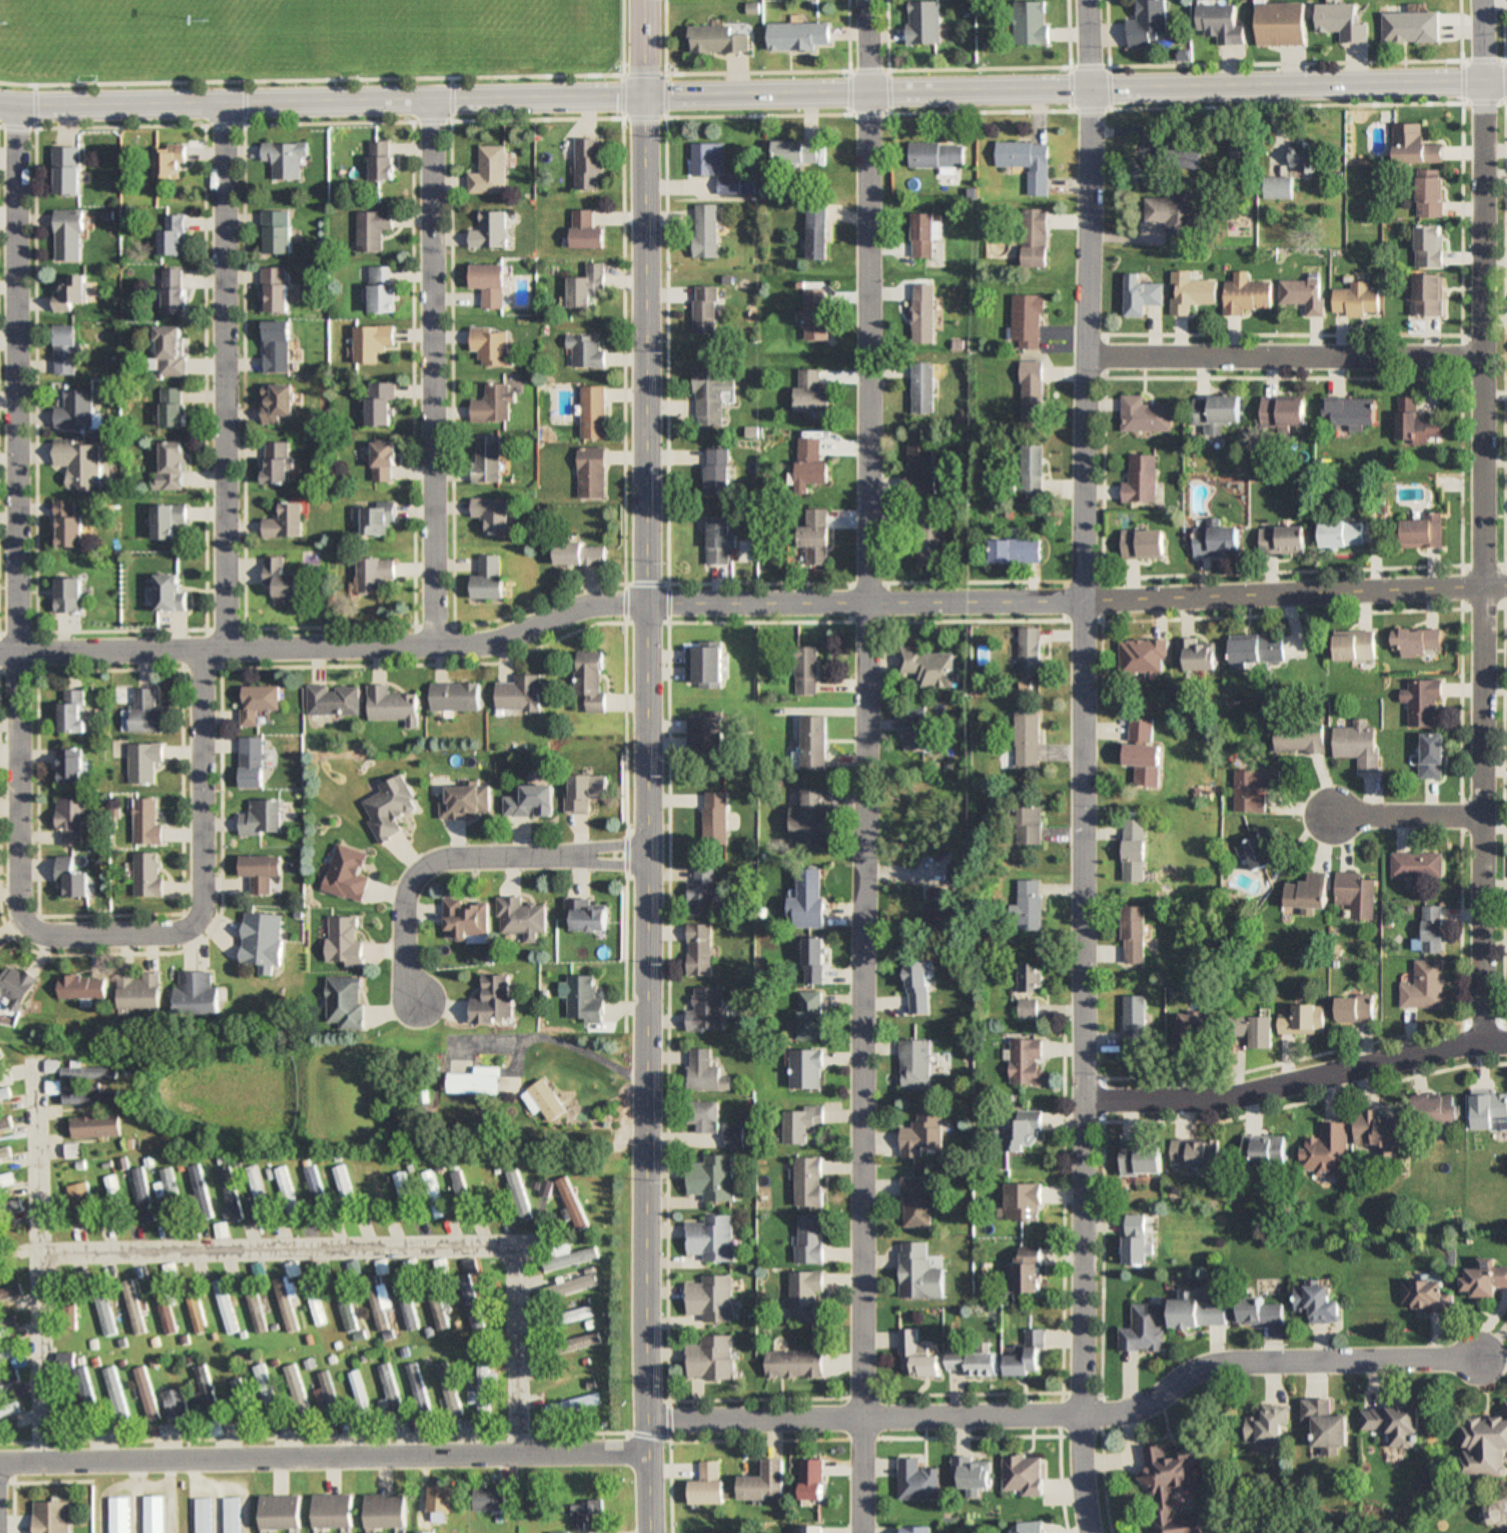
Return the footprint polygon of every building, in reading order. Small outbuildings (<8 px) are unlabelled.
[(1140,19),(1129,20),(1130,48),(1158,47),(1157,32),(1168,32),(1168,0),(1140,0),(1140,19)] [(942,44),(942,1),(909,1),(909,44),(942,44)] [(1016,1),(1016,45),(1049,45),(1049,1),(1016,1)] [(1260,2),(1260,45),(1309,45),(1309,2),(1260,2)] [(1361,3),(1320,4),(1320,33),(1343,33),(1343,42),(1371,42),(1371,24),(1361,24),(1361,3)] [(1220,45),(1248,44),(1247,25),(1241,25),(1240,4),(1199,5),(1199,34),(1219,34),(1220,45)] [(1386,13),(1386,43),(1441,43),(1441,13),(1386,13)] [(818,52),(818,46),(832,46),(832,23),(770,23),(770,51),(818,52)] [(692,26),(692,53),(750,53),(750,35),(733,35),(733,26),(692,26)] [(1395,124),(1395,164),(1444,164),(1444,145),(1424,145),(1424,124),(1395,124)] [(577,191),(604,191),(604,139),(577,139),(577,191)] [(396,156),(390,156),(390,142),(371,142),(371,180),(396,180),(396,156)] [(821,163),(821,142),(775,142),(775,163),(821,163)] [(1028,168),(1028,197),(1049,197),(1049,143),(997,142),(997,167),(1028,168)] [(1319,172),(1319,143),(1293,143),(1293,172),(1319,172)] [(273,180),(300,180),(300,157),(308,157),(308,144),(261,144),(261,161),(273,161),(273,180)] [(966,144),(909,144),(909,168),(966,168),(966,144)] [(693,145),(693,176),(724,176),(724,145),(693,145)] [(1205,160),(1203,145),(1188,147),(1190,162),(1205,160)] [(184,147),(157,147),(157,179),(184,179),(184,147)] [(469,194),(506,194),(506,147),(481,147),(481,174),(469,174),(469,194)] [(83,148),(55,148),(55,196),(83,196),(83,148)] [(1135,185),(1166,189),(1168,169),(1138,165),(1135,185)] [(742,177),(719,177),(719,196),(742,196),(742,177)] [(1294,199),(1294,177),(1265,177),(1265,199),(1294,199)] [(1444,177),(1419,177),(1419,217),(1444,217),(1444,177)] [(1148,223),(1170,223),(1170,236),(1197,236),(1197,193),(1169,193),(1169,199),(1148,199),(1148,223)] [(828,260),(828,205),(807,205),(807,260),(828,260)] [(717,206),(695,206),(695,259),(717,259),(717,206)] [(1049,267),(1049,209),(1024,209),(1024,267),(1049,267)] [(574,210),(574,249),(606,249),(606,228),(593,228),(593,210),(574,210)] [(56,261),(83,261),(83,211),(56,211),(56,261)] [(293,212),(264,212),(264,254),(293,254),(293,212)] [(357,212),(357,252),(382,252),(382,230),(393,230),(393,212),(357,212)] [(470,248),(508,248),(508,212),(481,212),(481,230),(470,230),(470,248)] [(914,258),(935,258),(935,214),(914,214),(914,258)] [(162,257),(185,257),(185,216),(162,216),(162,257)] [(1417,268),(1445,268),(1445,226),(1417,226),(1417,268)] [(569,278),(569,308),(592,308),(592,295),(605,294),(605,264),(587,264),(587,278),(569,278)] [(472,288),(483,288),(483,309),(505,309),(505,265),(472,265),(472,288)] [(371,313),(395,313),(395,266),(371,266),(371,313)] [(289,313),(289,267),(261,267),(261,313),(289,313)] [(164,270),(164,313),(186,313),(186,270),(164,270)] [(1191,304),(1218,304),(1218,281),(1191,281),(1191,272),(1172,272),(1172,315),(1191,315),(1191,304)] [(1126,317),(1148,317),(1148,305),(1164,305),(1164,284),(1139,283),(1139,275),(1127,275),(1126,317)] [(1445,275),(1416,275),(1416,289),(1407,289),(1407,315),(1444,316),(1445,275)] [(74,303),(88,303),(88,277),(55,278),(56,312),(74,312),(74,303)] [(1306,317),(1325,316),(1324,280),(1280,280),(1280,304),(1306,304),(1306,317)] [(1334,289),(1334,315),(1380,315),(1380,288),(1370,288),(1370,282),(1351,281),(1351,289),(1334,289)] [(1224,312),(1273,312),(1273,282),(1224,282),(1224,312)] [(935,345),(935,285),(914,285),(914,345),(935,345)] [(693,334),(716,334),(716,288),(693,288),(693,334)] [(805,341),(827,341),(827,289),(805,289),(805,341)] [(1045,295),(1016,295),(1015,345),(1044,346),(1045,295)] [(264,322),(265,374),(291,374),(291,322),(264,322)] [(55,325),(55,376),(77,376),(77,325),(55,325)] [(185,377),(185,326),(159,326),(159,377),(185,377)] [(355,326),(355,364),(382,364),(382,346),(395,346),(395,326),(355,326)] [(508,353),(508,328),(472,329),(472,352),(480,352),(481,367),(514,367),(514,353),(508,353)] [(572,349),(572,368),(605,368),(605,349),(599,349),(599,336),(566,336),(566,349),(572,349)] [(1046,361),(1024,361),(1024,426),(1046,425),(1046,361)] [(933,363),(912,363),(912,415),(933,415),(933,363)] [(721,369),(693,368),(693,425),(720,425),(721,392),(735,392),(735,379),(720,379),(721,369)] [(797,412),(830,412),(830,389),(819,389),(819,370),(797,370),(797,412)] [(368,426),(394,426),(394,383),(368,383),(368,426)] [(282,424),(282,417),(296,417),(296,384),(264,384),(264,424),(282,424)] [(471,400),(472,422),(511,422),(511,384),(485,384),(485,400),(471,400)] [(581,386),(581,439),(605,439),(605,386),(581,386)] [(187,428),(187,389),(162,389),(162,428),(187,428)] [(93,428),(93,390),(65,390),(65,408),(55,408),(55,428),(93,428)] [(1146,404),(1146,394),(1123,394),(1123,431),(1174,431),(1174,404),(1146,404)] [(1195,424),(1206,424),(1206,435),(1224,435),(1224,424),(1245,424),(1245,397),(1195,397),(1195,424)] [(1446,443),(1446,417),(1419,417),(1419,397),(1400,397),(1400,442),(1446,443)] [(1263,428),(1309,427),(1309,398),(1263,398),(1263,428)] [(1379,399),(1328,399),(1329,429),(1380,429),(1379,399)] [(500,436),(474,436),(474,483),(500,483),(500,436)] [(829,461),(820,461),(820,438),(797,439),(797,494),(809,494),(809,484),(830,483),(829,461)] [(55,440),(55,466),(67,466),(67,490),(100,490),(99,440),(55,440)] [(186,442),(163,442),(163,471),(154,471),(154,490),(186,490),(186,442)] [(374,481),(393,481),(393,467),(398,467),(398,442),(374,442),(374,481)] [(908,442),(908,498),(933,498),(934,443),(908,442)] [(291,485),(291,443),(264,443),(264,485),(291,485)] [(1024,445),(1024,494),(1047,494),(1046,445),(1024,445)] [(604,448),(577,448),(577,499),(604,499),(604,448)] [(706,495),(729,495),(729,448),(706,448),(706,495)] [(1158,503),(1159,455),(1132,454),(1132,482),(1124,482),(1123,502),(1158,503)] [(509,498),(472,498),(472,518),(482,518),(482,533),(509,533),(509,498)] [(85,547),(85,516),(76,516),(76,500),(55,500),(55,547),(85,547)] [(264,538),(304,538),(304,502),(282,502),(282,517),(264,517),(264,538)] [(154,505),(154,540),(177,540),(177,523),(187,523),(187,505),(154,505)] [(364,505),(364,537),(388,537),(388,522),(396,522),(396,505),(364,505)] [(828,509),(806,509),(806,526),(801,526),(801,565),(828,565),(828,509)] [(916,567),(938,567),(938,511),(916,511),(916,567)] [(1406,548),(1444,548),(1444,516),(1406,516),(1406,548)] [(729,534),(729,518),(707,518),(707,564),(728,564),(728,547),(736,547),(736,534),(729,534)] [(1366,547),(1366,520),(1323,521),(1323,547),(1366,547)] [(1197,527),(1197,556),(1243,556),(1244,524),(1208,524),(1208,528),(1197,527)] [(1309,554),(1309,527),(1261,527),(1262,554),(1309,554)] [(1125,530),(1125,559),(1169,559),(1169,530),(1125,530)] [(1043,539),(993,539),(993,563),(1043,563),(1043,539)] [(606,566),(606,543),(558,543),(558,565),(606,566)] [(500,555),(479,555),(479,575),(473,575),(473,599),(505,599),(505,575),(500,575),(500,555)] [(265,585),(276,586),(276,605),(302,605),(302,575),(284,575),(285,557),(265,557),(265,585)] [(361,594),(383,594),(383,582),(396,582),(396,560),(361,560),(361,594)] [(158,575),(159,611),(188,611),(188,591),(182,591),(182,575),(158,575)] [(56,614),(83,614),(83,579),(56,579),(56,614)] [(1021,675),(1043,675),(1043,629),(1021,629),(1021,675)] [(1398,630),(1398,655),(1444,655),(1444,630),(1398,630)] [(1377,633),(1338,634),(1338,661),(1377,661),(1377,633)] [(1285,635),(1261,635),(1261,639),(1233,639),(1233,663),(1285,663),(1285,635)] [(781,639),(812,640),(811,689),(791,689),(792,655),(780,655),(781,639)] [(1202,639),(1180,639),(1180,659),(1191,659),(1191,672),(1222,671),(1222,645),(1202,645),(1202,639)] [(1122,640),(1122,678),(1161,678),(1161,674),(1170,674),(1170,640),(1122,640)] [(896,641),(896,667),(917,667),(917,682),(948,681),(948,648),(919,648),(919,641),(896,641)] [(723,648),(685,648),(685,686),(723,686),(723,648)] [(585,713),(605,713),(606,693),(602,693),(602,652),(574,652),(574,696),(585,696),(585,713)] [(497,683),(497,711),(542,711),(542,675),(514,675),(514,683),(497,683)] [(1444,701),(1444,681),(1408,681),(1408,728),(1436,728),(1436,701),(1444,701)] [(432,712),(481,712),(481,684),(432,684),(432,712)] [(281,711),(281,686),(241,686),(241,726),(259,726),(260,711),(281,711)] [(368,721),(407,721),(407,730),(418,730),(418,695),(389,695),(389,686),(368,686),(368,721)] [(308,687),(308,716),(359,716),(359,687),(308,687)] [(165,709),(159,709),(159,689),(133,689),(133,733),(165,733),(165,709)] [(62,734),(86,734),(86,691),(62,691),(62,734)] [(900,701),(918,701),(918,711),(900,711),(900,701)] [(797,711),(797,765),(821,765),(820,711),(797,711)] [(1019,712),(1019,767),(1043,767),(1043,712),(1019,712)] [(900,746),(918,746),(918,714),(900,714),(900,746)] [(723,718),(686,718),(686,756),(723,756),(723,718)] [(1155,742),(1155,719),(1131,719),(1131,742),(1155,742)] [(1379,728),(1368,728),(1368,720),(1354,720),(1354,727),(1335,727),(1336,758),(1361,757),(1361,772),(1380,772),(1379,728)] [(1276,727),(1276,755),(1326,755),(1326,727),(1276,727)] [(1423,735),(1423,779),(1447,779),(1447,735),(1423,735)] [(264,738),(240,738),(240,787),(264,787),(264,738)] [(163,762),(163,744),(129,744),(129,785),(154,785),(154,762),(163,762)] [(1123,745),(1123,766),(1137,766),(1137,787),(1164,787),(1164,746),(1123,745)] [(85,784),(85,748),(58,748),(58,784),(85,784)] [(1235,770),(1236,813),(1267,812),(1267,788),(1284,788),(1284,769),(1235,770)] [(564,814),(588,814),(588,799),(607,799),(607,776),(571,776),(571,794),(564,794),(564,814)] [(420,808),(403,778),(358,803),(381,844),(404,832),(398,821),(420,808)] [(815,844),(798,844),(798,830),(784,830),(784,802),(796,802),(797,783),(817,784),(815,844)] [(555,817),(555,785),(522,785),(522,797),(503,797),(503,817),(555,817)] [(447,786),(447,794),(439,794),(439,819),(489,818),(489,786),(447,786)] [(726,792),(695,792),(695,844),(726,844),(726,792)] [(58,846),(86,846),(86,799),(58,799),(58,846)] [(134,799),(134,845),(164,845),(164,825),(158,825),(158,799),(134,799)] [(283,801),(250,801),(250,814),(239,814),(239,836),(283,836),(283,801)] [(1045,845),(1045,807),(1023,807),(1023,845),(1045,845)] [(1124,821),(1123,882),(1145,882),(1146,821),(1124,821)] [(1235,846),(1247,876),(1284,860),(1272,830),(1235,846)] [(323,891),(362,904),(370,879),(362,876),(369,854),(338,844),(323,891)] [(1444,878),(1444,852),(1393,852),(1393,878),(1444,878)] [(165,896),(165,878),(160,878),(160,853),(134,853),(134,896),(165,896)] [(945,856),(957,856),(957,874),(945,874),(945,856)] [(242,877),(251,877),(251,895),(272,895),(272,876),(283,876),(283,857),(242,857),(242,877)] [(77,858),(59,858),(58,897),(91,898),(92,873),(76,873),(77,858)] [(820,922),(819,862),(793,862),(793,893),(782,894),(783,910),(791,910),(791,923),(820,922)] [(952,863),(952,886),(969,886),(969,863),(952,863)] [(686,884),(686,916),(711,916),(711,899),(721,899),(721,884),(711,884),(711,867),(692,867),(692,884),(686,884)] [(1330,909),(1330,872),(1310,872),(1310,882),(1290,882),(1290,909),(1330,909)] [(1376,920),(1376,879),(1363,879),(1363,872),(1338,872),(1338,904),(1353,904),(1353,920),(1376,920)] [(952,879),(929,879),(929,914),(953,914),(952,879)] [(1043,931),(1043,881),(1020,881),(1020,931),(1043,931)] [(522,935),(523,943),(535,943),(534,933),(544,933),(544,904),(521,905),(521,897),(497,898),(497,935),(522,935)] [(607,932),(607,909),(588,909),(588,899),(564,899),(564,932),(607,932)] [(487,903),(462,903),(462,900),(443,900),(443,938),(487,938),(487,903)] [(1424,906),(1424,954),(1444,954),(1444,906),(1424,906)] [(1146,907),(1124,907),(1123,965),(1145,965),(1146,907)] [(241,964),(262,965),(261,976),(273,976),(273,967),(282,968),(286,915),(245,912),(241,964)] [(358,918),(327,917),(327,966),(364,967),(364,942),(358,942),(358,918)] [(686,925),(686,977),(709,977),(709,925),(686,925)] [(800,979),(800,930),(820,930),(820,979),(800,979)] [(926,1006),(924,952),(903,952),(905,1007),(926,1006)] [(1444,1009),(1444,960),(1416,960),(1416,983),(1402,983),(1402,1009),(1444,1009)] [(7,963),(0,977),(0,1000),(21,1011),(38,978),(7,963)] [(1043,964),(1018,964),(1018,993),(1043,993),(1043,964)] [(162,1009),(162,973),(120,973),(120,1009),(162,1009)] [(181,973),(181,988),(177,988),(177,1017),(223,1016),(222,988),(213,988),(213,973),(181,973)] [(107,976),(59,976),(59,1000),(107,1000),(107,976)] [(595,976),(567,976),(566,1020),(584,1020),(583,1024),(603,1024),(603,999),(595,999),(595,976)] [(339,1030),(364,1030),(364,977),(327,978),(327,1023),(339,1023),(339,1030)] [(470,1024),(512,1024),(512,977),(482,977),(482,1000),(470,1000),(470,1024)] [(795,1033),(821,1033),(820,986),(795,986),(795,1033)] [(722,989),(693,989),(693,1012),(685,1012),(685,1031),(722,1031),(722,989)] [(1123,1048),(1145,1048),(1145,997),(1123,997),(1123,1048)] [(1376,1022),(1376,997),(1340,997),(1340,1022),(1376,1022)] [(1019,1000),(1019,1020),(1038,1020),(1038,1000),(1019,1000)] [(1282,1015),(1282,1035),(1322,1035),(1322,1007),(1298,1007),(1298,1015),(1282,1015)] [(1178,1044),(1207,1048),(1212,1017),(1183,1013),(1178,1044)] [(1274,1049),(1274,1017),(1240,1017),(1240,1037),(1249,1037),(1249,1049),(1274,1049)] [(925,1082),(925,1035),(896,1035),(895,1081),(925,1082)] [(1010,1085),(1042,1085),(1042,1040),(1010,1040),(1010,1085)] [(786,1083),(786,1043),(817,1043),(817,1083),(786,1083)] [(710,1050),(688,1050),(688,1091),(730,1091),(730,1077),(720,1077),(720,1067),(710,1067),(710,1050)] [(0,1055),(0,1067),(10,1065),(8,1054),(0,1055)] [(58,1061),(44,1061),(44,1073),(58,1073),(58,1061)] [(117,1080),(117,1068),(61,1068),(61,1080),(117,1080)] [(450,1095),(501,1095),(501,1068),(475,1068),(475,1075),(450,1075),(450,1095)] [(569,1113),(547,1080),(530,1091),(552,1124),(569,1113)] [(10,1098),(8,1088),(0,1090),(0,1100),(10,1098)] [(99,1091),(99,1089),(62,1090),(62,1105),(118,1104),(118,1091),(99,1091)] [(1461,1125),(1460,1095),(1418,1096),(1419,1126),(1461,1125)] [(1472,1095),(1472,1130),(1506,1130),(1506,1095),(1472,1095)] [(781,1137),(781,1105),(802,1105),(802,1100),(819,1100),(819,1119),(803,1119),(803,1137),(781,1137)] [(717,1134),(717,1103),(686,1103),(686,1125),(695,1125),(695,1134),(717,1134)] [(896,1152),(917,1152),(917,1140),(936,1140),(936,1106),(913,1106),(913,1116),(907,1116),(907,1123),(896,1122),(896,1152)] [(1040,1111),(1019,1111),(1019,1123),(997,1123),(997,1139),(1006,1139),(1006,1152),(1040,1152),(1040,1111)] [(1381,1119),(1381,1111),(1358,1111),(1358,1147),(1409,1147),(1409,1119),(1381,1119)] [(121,1137),(120,1115),(72,1117),(73,1139),(121,1137)] [(1348,1124),(1322,1123),(1322,1139),(1304,1139),(1303,1172),(1348,1173),(1348,1124)] [(724,1148),(743,1148),(743,1126),(724,1126),(724,1148)] [(1287,1167),(1287,1136),(1244,1136),(1244,1167),(1287,1167)] [(1175,1142),(1175,1172),(1222,1171),(1222,1141),(1175,1142)] [(1122,1176),(1165,1176),(1165,1142),(1122,1142),(1122,1176)] [(793,1200),(793,1152),(817,1152),(817,1200),(793,1200)] [(705,1156),(705,1164),(689,1164),(688,1195),(704,1195),(704,1203),(734,1203),(734,1156),(705,1156)] [(209,1220),(199,1165),(187,1167),(196,1222),(209,1220)] [(331,1169),(345,1221),(357,1217),(343,1165),(331,1169)] [(386,1215),(373,1165),(361,1168),(371,1206),(373,1205),(376,1217),(386,1215)] [(240,1219),(230,1166),(216,1169),(227,1222),(240,1219)] [(269,1217),(257,1166),(246,1168),(258,1220),(269,1217)] [(303,1169),(316,1221),(327,1218),(314,1166),(303,1169)] [(530,1217),(516,1166),(504,1169),(518,1221),(530,1217)] [(289,1223),(300,1219),(284,1167),(273,1170),(289,1223)] [(171,1168),(158,1170),(160,1183),(153,1185),(155,1198),(165,1196),(170,1224),(180,1223),(171,1168)] [(418,1174),(432,1220),(445,1216),(430,1170),(418,1174)] [(473,1217),(459,1170),(448,1174),(462,1220),(473,1217)] [(403,1222),(415,1219),(404,1172),(391,1175),(403,1222)] [(898,1222),(897,1173),(922,1173),(922,1190),(930,1189),(930,1207),(925,1207),(925,1221),(898,1222)] [(102,1178),(111,1223),(122,1221),(113,1176),(102,1178)] [(588,1228),(566,1177),(555,1182),(577,1232),(588,1228)] [(484,1193),(493,1191),(489,1178),(480,1180),(484,1193)] [(75,1228),(96,1221),(85,1182),(63,1188),(75,1228)] [(1041,1185),(1007,1185),(1008,1222),(1042,1221),(1041,1185)] [(790,1256),(817,1256),(818,1210),(795,1210),(794,1241),(790,1241),(790,1256)] [(732,1216),(704,1216),(704,1223),(686,1223),(686,1255),(703,1255),(703,1263),(733,1262),(732,1216)] [(1124,1216),(1124,1266),(1149,1266),(1149,1216),(1124,1216)] [(226,1238),(223,1224),(212,1226),(214,1239),(226,1238)] [(895,1294),(940,1293),(940,1265),(926,1265),(926,1237),(895,1237),(895,1294)] [(1043,1248),(1019,1247),(1018,1294),(1042,1295),(1043,1248)] [(1497,1260),(1482,1259),(1482,1268),(1472,1268),(1471,1278),(1466,1278),(1466,1297),(1499,1298),(1499,1287),(1506,1287),(1506,1267),(1497,1267),(1497,1260)] [(387,1274),(385,1260),(373,1261),(374,1276),(387,1274)] [(445,1260),(433,1260),(433,1274),(445,1274),(445,1260)] [(404,1261),(404,1274),(415,1274),(415,1261),(404,1261)] [(786,1266),(818,1267),(817,1287),(813,1287),(812,1313),(778,1313),(778,1302),(786,1302),(786,1266)] [(484,1327),(468,1275),(457,1279),(473,1331),(484,1327)] [(417,1330),(405,1276),(393,1279),(405,1332),(417,1330)] [(702,1276),(702,1284),(686,1284),(686,1318),(702,1317),(702,1323),(732,1323),(732,1276),(702,1276)] [(298,1332),(286,1277),(274,1280),(286,1334),(298,1332)] [(324,1325),(314,1278),(303,1280),(313,1327),(324,1325)] [(345,1335),(351,1334),(353,1342),(362,1340),(349,1285),(344,1286),(342,1278),(332,1280),(345,1335)] [(120,1283),(133,1336),(144,1333),(132,1280),(120,1283)] [(152,1283),(163,1336),(175,1334),(164,1280),(152,1283)] [(236,1333),(224,1280),(212,1282),(223,1336),(236,1333)] [(89,1284),(104,1337),(115,1334),(100,1281),(89,1284)] [(1415,1313),(1450,1313),(1451,1282),(1405,1282),(1404,1306),(1415,1306),(1415,1313)] [(448,1329),(438,1287),(426,1290),(437,1332),(448,1329)] [(1332,1287),(1296,1287),(1296,1312),(1311,1312),(1311,1323),(1342,1323),(1342,1303),(1332,1303),(1332,1287)] [(381,1341),(394,1337),(380,1288),(366,1292),(381,1341)] [(254,1289),(242,1293),(256,1335),(267,1332),(254,1289)] [(184,1293),(195,1336),(207,1333),(195,1290),(184,1293)] [(1284,1324),(1284,1299),(1235,1299),(1235,1324),(1284,1324)] [(1173,1328),(1228,1328),(1228,1301),(1173,1301),(1173,1328)] [(1164,1304),(1132,1304),(1132,1329),(1120,1329),(1120,1353),(1164,1353),(1164,1304)] [(565,1314),(567,1323),(591,1317),(589,1307),(565,1314)] [(897,1350),(897,1348),(894,1348),(894,1324),(912,1324),(912,1341),(922,1341),(922,1349),(934,1349),(935,1369),(907,1370),(907,1364),(897,1364),(897,1350)] [(1018,1339),(1009,1339),(1009,1349),(1000,1349),(1000,1369),(1023,1369),(1023,1364),(1035,1364),(1035,1343),(1040,1343),(1040,1325),(1018,1325),(1018,1339)] [(568,1338),(570,1349),(600,1346),(598,1334),(568,1338)] [(733,1337),(702,1337),(702,1346),(687,1346),(687,1380),(733,1380),(733,1337)] [(974,1347),(973,1337),(985,1337),(985,1346),(991,1346),(991,1369),(963,1369),(963,1363),(943,1363),(943,1347),(974,1347)] [(2,1361),(18,1354),(13,1344),(0,1350),(0,1355),(2,1361)] [(760,1346),(818,1345),(818,1371),(760,1372),(760,1346)] [(305,1370),(313,1370),(312,1361),(305,1362),(305,1370)] [(475,1418),(489,1418),(488,1362),(475,1363),(475,1418)] [(431,1418),(417,1363),(404,1366),(418,1421),(431,1418)] [(435,1366),(451,1421),(463,1418),(447,1363),(435,1366)] [(375,1368),(388,1421),(402,1417),(390,1364),(375,1368)] [(252,1369),(265,1415),(278,1412),(264,1365),(252,1369)] [(282,1369),(296,1414),(308,1410),(295,1365),(282,1369)] [(133,1369),(146,1423),(157,1420),(144,1366),(133,1369)] [(204,1366),(193,1369),(199,1393),(193,1394),(201,1421),(218,1416),(204,1366)] [(115,1424),(127,1421),(113,1367),(101,1370),(115,1424)] [(18,1379),(13,1371),(3,1377),(8,1385),(18,1379)] [(340,1418),(328,1372),(317,1375),(330,1421),(340,1418)] [(367,1413),(359,1372),(348,1374),(356,1415),(367,1413)] [(229,1381),(236,1422),(249,1420),(241,1379),(229,1381)] [(168,1421),(188,1416),(181,1388),(162,1393),(168,1421)] [(543,1407),(546,1419),(600,1405),(597,1393),(543,1407)] [(1349,1416),(1332,1416),(1332,1400),(1302,1400),(1302,1423),(1314,1423),(1314,1449),(1323,1449),(1323,1455),(1338,1455),(1338,1448),(1349,1448),(1349,1416)] [(1503,1402),(1503,1420),(1465,1420),(1465,1479),(1506,1479),(1506,1450),(1506,1402),(1503,1402)] [(17,1404),(0,1408),(0,1420),(19,1416),(17,1404)] [(1361,1433),(1390,1433),(1390,1448),(1420,1448),(1420,1408),(1361,1408),(1361,1433)] [(1247,1444),(1287,1444),(1287,1410),(1263,1410),(1263,1418),(1247,1418),(1247,1444)] [(1203,1513),(1176,1516),(1173,1492),(1189,1490),(1190,1498),(1204,1496),(1198,1450),(1174,1453),(1174,1459),(1166,1460),(1164,1447),(1143,1450),(1154,1532),(1206,1532),(1203,1513)] [(975,1458),(953,1458),(953,1479),(961,1479),(961,1490),(994,1490),(994,1464),(975,1464),(975,1458)] [(1024,1497),(1044,1497),(1044,1458),(1005,1458),(1005,1492),(1024,1492),(1024,1497)] [(941,1500),(941,1470),(920,1470),(920,1459),(900,1459),(900,1500),(941,1500)] [(786,1460),(765,1460),(766,1477),(741,1478),(741,1500),(786,1500),(786,1460)] [(826,1502),(826,1461),(802,1461),(802,1502),(826,1502)] [(690,1505),(723,1504),(722,1462),(699,1462),(700,1482),(690,1482),(690,1505)] [(445,1524),(445,1515),(453,1515),(453,1489),(431,1489),(431,1524),(445,1524)] [(474,1489),(474,1512),(505,1512),(505,1489),(474,1489)] [(366,1529),(406,1529),(405,1495),(366,1496),(366,1529)] [(352,1529),(352,1496),(314,1496),(314,1529),(352,1529)] [(163,1497),(143,1497),(143,1532),(163,1532),(163,1497)] [(301,1497),(261,1497),(261,1531),(301,1531),(301,1497)] [(129,1498),(109,1498),(109,1532),(129,1532),(129,1498)] [(223,1498),(223,1532),(239,1532),(239,1498),(223,1498)] [(211,1499),(195,1499),(195,1532),(211,1532),(211,1499)] [(603,1515),(602,1501),(571,1503),(572,1532),(588,1532),(588,1515),(603,1515)] [(33,1502),(33,1532),(70,1532),(70,1502),(33,1502)] [(1504,1524),(1504,1509),(1485,1509),(1485,1524),(1504,1524)] [(1045,1521),(1018,1523),(1019,1531),(1012,1531),(1012,1532),(1046,1532),(1045,1521)]
